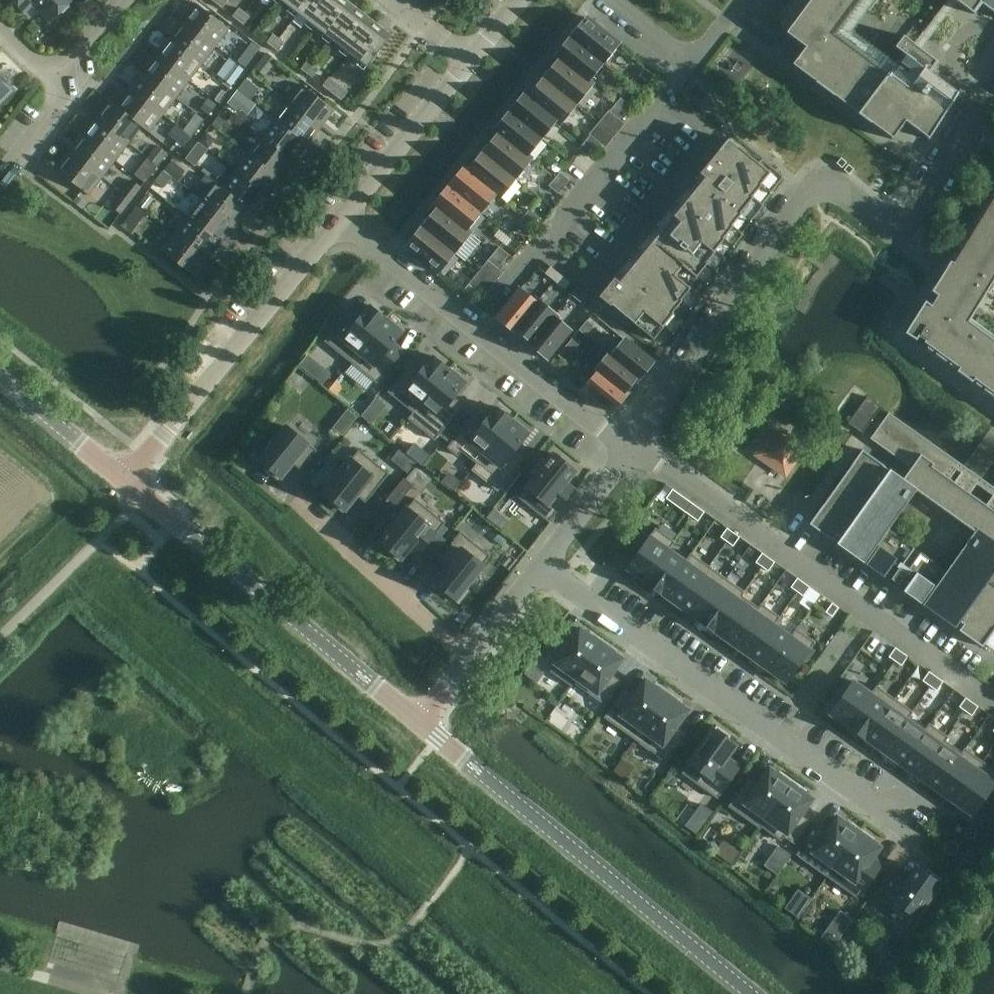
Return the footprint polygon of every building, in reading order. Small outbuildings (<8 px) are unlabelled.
[(71,0),(13,0),(24,11),(32,4),(50,21),(71,0)] [(229,0),(212,0),(222,8),(229,0)] [(308,0),(296,0),(291,7),(299,13),(308,0)] [(299,13),(307,19),(322,0),(309,0),(299,13)] [(336,0),(322,0),(307,19),(316,26),(336,0)] [(316,26),(324,32),(348,1),(346,0),(336,0),(316,26)] [(784,32),(784,33),(804,47),(791,64),(891,140),(904,123),(927,140),(957,93),(928,72),(935,63),(936,63),(937,62),(913,44),(902,36),(894,47),(913,62),(922,69),(908,88),(836,34),(858,4),(868,12),(877,0),(809,0),(784,32)] [(973,14),(973,13),(980,3),(993,14),(993,0),(953,0),(973,14)] [(348,1),(324,32),(325,33),(333,39),(357,8),(348,1)] [(182,20),(216,45),(229,28),(196,3),(182,20)] [(244,25),(250,16),(239,7),(232,16),(244,25)] [(357,8),(333,39),(341,45),(342,46),(365,15),(357,8)] [(365,15),(342,46),(350,52),(374,21),(365,15)] [(603,64),(619,45),(584,17),(569,36),(603,64)] [(182,20),(169,39),(202,64),(216,45),(182,20)] [(374,21),(350,52),(359,59),(382,28),(374,21)] [(382,28),(359,59),(367,65),(391,35),(382,28)] [(278,51),(285,43),(273,34),(266,42),(278,51)] [(569,36),(554,54),(558,57),(588,82),(589,82),(603,64),(569,36)] [(169,39),(155,56),(188,81),(202,64),(169,39)] [(237,62),(245,67),(251,60),(253,57),(246,51),(237,62)] [(265,76),(276,61),(266,53),(254,68),(265,76)] [(155,56),(143,72),(176,98),(188,81),(155,56)] [(557,59),(542,77),(577,105),(592,86),(593,86),(588,82),(558,57),(557,59)] [(312,78),(319,69),(307,60),(300,69),(312,78)] [(236,64),(224,80),(231,85),(231,86),(237,79),(243,70),(236,64)] [(648,83),(653,76),(644,68),(638,75),(648,83)] [(143,72),(130,89),(163,114),(176,98),(143,72)] [(341,100),(348,92),(329,77),(322,85),(341,100)] [(528,95),(526,96),(557,121),(561,124),(562,124),(577,105),(542,77),(528,95)] [(244,82),(238,89),(250,99),(251,99),(255,94),(259,89),(246,79),(245,81),(244,82)] [(288,102),(321,127),(334,110),(301,84),(288,102)] [(218,87),(210,97),(218,103),(218,102),(219,102),(226,92),(218,87)] [(117,106),(117,107),(141,126),(149,132),(163,114),(130,89),(117,106)] [(237,91),(227,103),(240,112),(242,110),(250,100),(250,99),(238,89),(237,90),(237,91)] [(508,111),(542,139),(556,122),(557,121),(526,96),(522,93),(508,111)] [(208,98),(200,109),(208,115),(216,105),(208,98)] [(615,105),(609,111),(619,119),(624,113),(624,112),(629,106),(619,98),(615,104),(615,105)] [(117,107),(117,106),(109,100),(95,118),(128,144),(141,126),(117,107)] [(308,144),(321,127),(288,102),(275,119),(308,144)] [(508,111),(493,129),(497,132),(527,157),(528,156),(542,139),(508,111)] [(195,113),(189,122),(198,128),(204,120),(195,113)] [(212,124),(210,125),(218,131),(226,121),(218,115),(212,124)] [(95,118),(83,134),(116,159),(128,144),(95,118)] [(294,162),(308,144),(275,119),(261,137),(294,162)] [(184,131),(176,141),(183,146),(191,137),(184,131)] [(198,141),(198,142),(207,149),(215,140),(205,132),(198,141)] [(496,134),(482,151),(516,179),(531,161),(532,160),(527,157),(497,132),(496,134)] [(103,177),(116,159),(83,134),(70,151),(103,177)] [(588,156),(599,143),(590,135),(579,148),(588,156)] [(281,179),(294,162),(261,137),(248,154),(281,179)] [(739,148),(727,139),(718,150),(703,168),(695,177),(694,178),(694,179),(686,189),(685,190),(676,201),(676,200),(675,202),(667,212),(666,214),(657,224),(656,225),(648,236),(647,237),(638,247),(637,249),(629,259),(627,260),(619,271),(619,270),(618,272),(598,297),(609,306),(610,305),(634,324),(653,340),(665,325),(664,324),(673,313),(672,312),(682,300),(681,299),(690,288),(689,287),(698,275),(697,275),(707,263),(706,262),(715,251),(714,250),(724,238),(723,237),(732,226),(731,225),(741,213),(740,213),(742,210),(749,201),(751,199),(752,197),(751,196),(760,185),(759,184),(768,172),(757,163),(739,148)] [(147,157),(157,165),(165,155),(166,153),(157,146),(147,157)] [(192,149),(184,159),(194,166),(202,156),(192,149)] [(89,194),(103,177),(70,151),(56,169),(89,194)] [(467,169),(465,171),(495,196),(500,199),(501,198),(516,179),(482,151),(467,169)] [(268,196),(281,179),(248,154),(236,171),(268,196)] [(150,176),(157,165),(147,157),(134,175),(144,183),(150,175),(150,176)] [(177,181),(185,170),(171,160),(163,171),(170,177),(171,176),(172,177),(177,181)] [(461,168),(447,185),(464,198),(482,213),(495,196),(465,171),(461,168)] [(156,180),(155,181),(164,187),(172,177),(171,176),(170,177),(163,171),(156,180)] [(255,213),(268,196),(236,171),(228,180),(223,176),(218,177),(215,181),(222,187),(247,207),(255,213)] [(558,193),(569,180),(559,172),(548,186),(558,193)] [(222,187),(215,181),(207,176),(202,183),(209,189),(201,199),(234,224),(247,207),(222,187)] [(123,192),(132,199),(141,187),(132,180),(123,192)] [(447,185),(433,203),(437,206),(467,231),(468,230),(482,213),(464,198),(447,185)] [(931,291),(936,296),(970,318),(986,292),(989,294),(993,285),(993,189),(931,291)] [(121,213),(132,199),(123,192),(113,206),(121,213)] [(138,203),(137,204),(146,211),(155,199),(146,192),(145,194),(138,203)] [(77,196),(72,202),(81,208),(85,202),(77,196)] [(221,241),(234,224),(201,199),(188,216),(221,241)] [(136,206),(129,214),(139,222),(146,213),(136,206)] [(435,208),(421,226),(455,254),(471,235),(471,234),(467,231),(437,206),(435,208)] [(527,230),(538,217),(529,209),(518,223),(527,230)] [(208,259),(221,241),(188,216),(175,233),(208,259)] [(440,273),(455,254),(421,226),(405,245),(415,253),(415,254),(440,273)] [(194,276),(208,259),(175,233),(161,250),(194,276)] [(498,268),(508,255),(499,247),(488,260),(498,268)] [(545,273),(555,281),(560,274),(550,266),(545,273)] [(564,289),(570,283),(560,274),(555,281),(564,289)] [(472,298),(478,292),(468,284),(463,290),(472,298)] [(580,302),(586,296),(576,287),(570,294),(580,302)] [(538,298),(536,301),(521,288),(496,319),(512,332),(539,299),(538,298)] [(970,318),(936,296),(930,305),(924,301),(904,333),(915,340),(917,336),(924,340),(921,346),(993,399),(993,336),(970,318)] [(529,346),(556,313),(539,299),(512,332),(513,333),(515,331),(529,343),(528,345),(529,346)] [(334,330),(325,342),(351,362),(357,354),(385,317),(368,304),(359,315),(350,309),(334,330)] [(555,316),(557,314),(556,313),(529,346),(545,359),(570,328),(555,316)] [(357,354),(351,362),(374,379),(378,382),(386,373),(404,350),(394,342),(403,330),(385,317),(357,354)] [(587,320),(579,330),(585,335),(593,326),(587,320)] [(566,346),(572,351),(580,341),(574,336),(566,345),(566,346)] [(610,354),(609,355),(638,377),(640,379),(653,363),(623,338),(610,354)] [(564,361),(572,351),(566,346),(566,345),(558,355),(564,361)] [(594,369),(593,370),(596,372),(624,394),(625,393),(636,379),(638,377),(609,355),(607,353),(606,353),(594,369)] [(307,354),(299,365),(316,378),(324,368),(307,354)] [(411,363),(387,392),(396,399),(412,412),(413,413),(420,404),(449,369),(431,355),(420,370),(411,363)] [(413,413),(408,419),(426,433),(435,440),(440,434),(445,438),(466,411),(462,407),(463,405),(454,397),(466,382),(449,369),(420,404),(413,413)] [(595,372),(583,387),(613,412),(626,396),(624,394),(596,372),(595,372)] [(466,411),(445,438),(450,442),(451,443),(447,448),(456,455),(460,450),(476,463),(482,455),(513,418),(496,405),(487,416),(478,409),(473,416),(471,415),(466,411)] [(347,409),(342,416),(352,423),(357,417),(347,409)] [(976,484),(969,479),(960,472),(953,482),(949,479),(960,464),(891,415),(888,413),(885,417),(870,439),(910,468),(902,479),(861,450),(851,464),(851,465),(822,506),(809,524),(832,541),(837,534),(840,537),(836,543),(864,563),(865,564),(883,577),(889,569),(895,573),(890,579),(895,582),(898,585),(903,579),(908,582),(903,591),(920,603),(921,603),(922,604),(922,605),(954,628),(959,621),(963,624),(958,630),(982,647),(993,630),(993,493),(986,505),(970,493),(976,484)] [(476,463),(472,469),(489,483),(495,487),(498,489),(526,456),(517,448),(530,432),(513,418),(482,455),(476,463)] [(285,426),(259,459),(280,475),(292,460),(302,468),(317,450),(285,426)] [(783,469),(799,447),(776,431),(761,453),(783,469)] [(352,457),(323,491),(345,510),(358,496),(364,501),(388,474),(359,449),(352,457)] [(525,489),(518,498),(548,522),(557,512),(576,488),(569,482),(578,471),(553,451),(552,451),(544,461),(542,458),(529,473),(532,475),(532,476),(523,488),(525,489)] [(453,476),(446,485),(454,492),(461,482),(453,476)] [(402,479),(398,484),(407,492),(412,486),(413,485),(403,477),(402,479)] [(665,485),(658,494),(664,498),(671,489),(665,485)] [(406,507),(379,540),(401,558),(410,548),(417,553),(434,532),(441,524),(443,521),(415,499),(408,508),(406,507)] [(691,503),(685,512),(691,516),(697,507),(691,503)] [(697,507),(691,516),(697,521),(704,512),(697,507)] [(441,524),(434,532),(440,536),(447,528),(441,524)] [(640,550),(628,567),(646,580),(669,547),(673,541),(655,528),(651,535),(649,537),(644,535),(636,547),(640,550)] [(726,528),(720,537),(726,541),(732,532),(726,528)] [(732,532),(726,541),(732,546),(739,537),(732,532)] [(445,567),(433,581),(456,601),(458,603),(466,593),(464,591),(484,567),(482,565),(489,557),(462,534),(438,561),(445,567)] [(669,547),(646,580),(663,592),(686,560),(669,547)] [(761,553),(755,562),(761,566),(768,557),(761,553)] [(686,560),(663,592),(681,605),(704,573),(708,567),(690,554),(686,560)] [(768,557),(761,566),(767,571),(774,562),(768,557)] [(704,573),(681,605),(699,617),(722,585),(726,580),(708,567),(704,573)] [(796,578),(790,587),(796,592),(803,582),(796,578)] [(722,585),(699,617),(717,630),(739,598),(744,592),(726,580),(722,585)] [(803,582),(796,592),(802,596),(809,587),(803,582)] [(739,598),(717,630),(734,643),(757,611),(739,598)] [(832,603),(825,612),(831,616),(838,607),(832,603)] [(757,611),(734,643),(752,655),(775,623),(779,617),(761,604),(757,611)] [(775,623),(752,655),(769,667),(792,634),(775,623)] [(559,638),(543,659),(552,665),(553,666),(553,667),(550,671),(571,686),(574,682),(603,638),(600,636),(587,627),(585,630),(580,626),(568,644),(567,643),(559,638)] [(769,667),(766,671),(784,684),(802,660),(806,663),(814,651),(810,647),(815,642),(796,628),(792,634),(769,667)] [(603,638),(574,682),(596,697),(604,703),(621,681),(612,675),(624,657),(616,651),(618,648),(605,639),(603,638)] [(894,647),(888,657),(894,661),(901,652),(894,647)] [(901,652),(894,661),(900,665),(907,656),(901,652)] [(928,671),(922,680),(929,685),(935,676),(928,671)] [(935,676),(929,685),(936,690),(942,681),(935,676)] [(624,689),(604,717),(613,723),(634,739),(640,731),(668,692),(670,690),(668,688),(667,687),(657,680),(654,683),(645,677),(633,695),(624,689)] [(854,681),(831,713),(848,725),(871,693),(854,681)] [(871,693),(848,725),(866,738),(889,706),(894,699),(876,686),(871,693)] [(640,731),(634,739),(657,755),(666,762),(686,733),(677,727),(690,708),(681,701),(683,698),(670,690),(668,692),(640,731)] [(965,698),(958,707),(964,711),(971,702),(965,698)] [(889,706),(866,738),(883,751),(906,719),(906,718),(911,711),(894,699),(889,706)] [(971,702),(964,711),(971,716),(977,706),(971,702)] [(906,719),(883,751),(901,763),(924,731),(906,718),(906,719)] [(924,731),(901,763),(919,776),(942,744),(947,737),(929,724),(924,731)] [(689,763),(682,773),(701,786),(718,798),(741,765),(729,756),(738,744),(729,737),(731,735),(720,727),(719,730),(712,726),(687,762),(689,763)] [(942,744),(919,776),(936,788),(959,756),(942,744)] [(959,756),(936,788),(954,801),(977,769),(982,762),(964,749),(959,756)] [(954,801),(971,813),(993,781),(993,770),(982,762),(977,769),(954,801)] [(748,778),(728,806),(737,812),(759,828),(760,826),(765,820),(791,782),(792,781),(794,779),(791,777),(790,776),(777,767),(776,770),(769,765),(756,784),(748,778)] [(765,820),(760,826),(761,826),(781,840),(783,837),(795,845),(811,822),(802,815),(814,797),(805,791),(807,788),(794,779),(792,781),(791,782),(765,820)] [(700,803),(695,811),(707,819),(712,811),(700,803)] [(800,845),(795,853),(826,876),(832,868),(859,831),(860,829),(862,827),(857,823),(847,816),(845,818),(837,813),(829,824),(820,818),(800,845)] [(832,868),(826,876),(857,898),(863,891),(883,863),(874,857),(883,846),(875,840),(877,837),(863,827),(862,827),(860,829),(859,831),(832,868)] [(728,843),(719,856),(730,863),(739,851),(728,843)] [(778,845),(770,856),(783,865),(791,855),(778,845)] [(899,868),(878,897),(890,905),(886,910),(908,925),(914,917),(917,919),(942,883),(939,881),(941,878),(926,867),(924,870),(916,865),(909,874),(899,868)] [(839,910),(820,937),(833,946),(852,919),(839,910)] [(886,952),(882,958),(894,966),(899,960),(886,952)]
